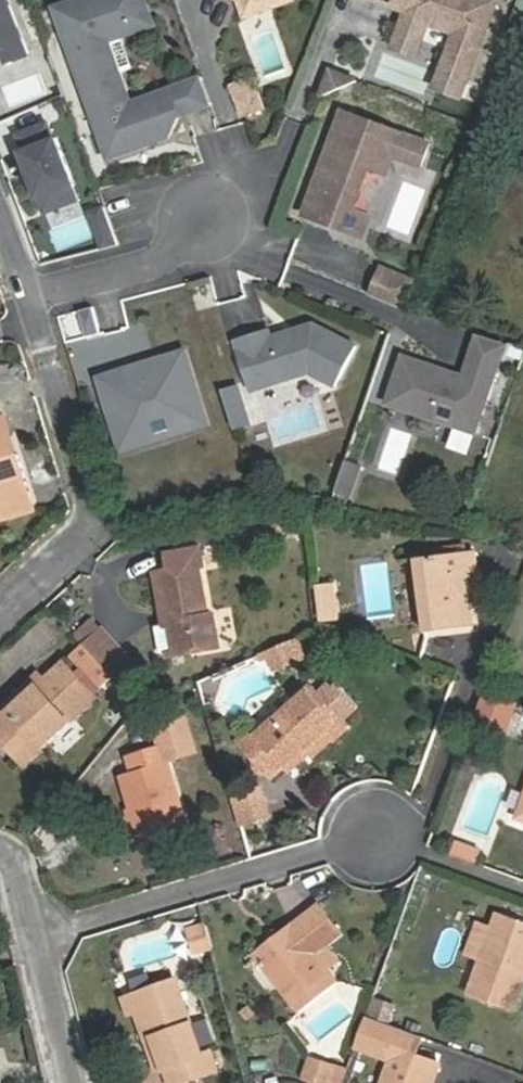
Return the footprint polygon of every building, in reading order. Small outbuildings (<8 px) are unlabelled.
[(1,64),(28,55),(10,0),(0,0),(0,62),(1,64)] [(53,7),(62,32),(89,22),(84,9),(108,0),(74,0),(53,7)] [(62,32),(107,159),(169,138),(180,116),(182,116),(172,88),(133,102),(122,72),(111,76),(102,52),(110,41),(147,28),(137,0),(108,0),(84,9),(89,22),(62,32)] [(147,28),(154,26),(145,0),(137,0),(147,28)] [(271,17),(264,0),(262,0),(258,1),(256,0),(245,0),(243,4),(246,6),(253,24),(271,17)] [(271,17),(299,6),(297,0),(264,0),(271,17)] [(409,10),(413,0),(384,0),(409,10)] [(409,10),(402,30),(424,39),(430,21),(458,32),(443,72),(468,82),(499,0),(413,0),(409,10)] [(515,21),(522,23),(522,0),(515,21)] [(402,30),(396,45),(418,54),(424,39),(402,30)] [(358,81),(333,71),(323,96),(358,81)] [(443,72),(438,86),(463,95),(468,82),(443,72)] [(203,77),(172,88),(182,116),(213,104),(205,83),(203,77)] [(250,94),(232,101),(243,129),(261,122),(250,94)] [(414,136),(342,109),(307,206),(317,210),(314,217),(346,229),(353,209),(369,166),(375,148),(393,155),(405,159),(414,136)] [(49,120),(9,136),(42,217),(81,201),(49,120)] [(393,155),(375,148),(369,166),(387,173),(393,155)] [(90,208),(97,246),(113,243),(106,205),(90,208)] [(364,236),(371,215),(353,209),(346,229),(364,236)] [(88,218),(51,229),(57,247),(93,236),(88,218)] [(417,280),(383,266),(372,294),(407,308),(417,280)] [(61,314),(67,340),(99,332),(93,306),(61,314)] [(234,341),(250,392),(309,373),(335,387),(356,347),(313,325),(297,330),(294,335),(288,337),(283,334),(271,338),(268,330),(234,341)] [(507,342),(479,333),(470,359),(498,369),(507,342)] [(208,414),(185,341),(128,359),(131,369),(128,376),(121,378),(118,367),(101,373),(116,424),(179,404),(185,421),(208,414)] [(465,375),(404,354),(388,402),(477,432),(498,369),(470,359),(465,375)] [(128,359),(99,368),(101,373),(118,367),(121,378),(128,376),(131,369),(128,359)] [(116,424),(121,441),(185,421),(179,404),(116,424)] [(250,421),(245,405),(230,410),(235,426),(250,421)] [(12,457),(2,422),(1,422),(0,418),(0,503),(8,501),(3,484),(28,477),(22,455),(12,457)] [(12,419),(2,422),(12,457),(22,455),(12,419)] [(393,428),(388,449),(406,453),(411,432),(393,428)] [(365,464),(349,459),(339,489),(354,495),(365,464)] [(418,560),(427,632),(473,626),(470,589),(480,587),(475,551),(418,560)] [(154,574),(158,617),(165,623),(168,649),(181,653),(211,651),(208,618),(202,618),(197,570),(203,569),(200,552),(166,555),(168,572),(154,574)] [(338,583),(317,583),(317,621),(338,621),(338,583)] [(159,628),(165,623),(158,617),(152,623),(159,628)] [(102,630),(85,645),(104,665),(120,650),(102,630)] [(263,653),(273,675),(309,658),(299,636),(263,653)] [(104,665),(85,645),(76,654),(105,686),(114,677),(104,665)] [(48,680),(21,705),(14,697),(0,710),(0,736),(25,763),(97,697),(67,663),(48,680)] [(21,705),(48,680),(41,672),(14,697),(21,705)] [(239,744),(265,772),(277,761),(283,768),(305,749),(324,732),(329,738),(347,722),(315,687),(259,736),(254,731),(239,744)] [(485,692),(474,723),(504,734),(516,703),(485,692)] [(186,717),(156,726),(162,744),(129,755),(134,771),(124,774),(145,843),(189,829),(167,760),(196,751),(186,717)] [(347,722),(329,738),(334,744),(352,728),(347,722)] [(305,749),(283,768),(289,773),(310,755),(305,749)] [(277,761),(265,772),(271,779),(283,768),(277,761)] [(241,829),(273,819),(261,783),(229,793),(241,829)] [(476,849),(453,842),(448,854),(471,862),(476,849)] [(499,913),(469,994),(513,1010),(522,982),(522,922),(499,913)] [(307,917),(256,954),(299,1012),(337,984),(326,969),(315,955),(326,947),(327,946),(307,917)] [(205,921),(185,927),(193,956),(213,950),(205,921)] [(326,947),(315,955),(326,969),(337,962),(326,947)] [(177,1068),(182,1082),(219,1069),(212,1052),(205,1054),(178,980),(130,998),(137,1018),(146,1043),(155,1040),(165,1072),(167,1071),(177,1068)] [(128,1022),(137,1018),(130,998),(121,1002),(128,1022)] [(396,1005),(380,998),(375,1014),(391,1019),(396,1005)] [(155,1040),(146,1043),(158,1075),(165,1072),(155,1040)] [(385,1082),(436,1082),(442,1068),(397,1051),(385,1082)] [(308,1059),(301,1080),(310,1082),(328,1082),(334,1068),(308,1059)] [(167,1071),(172,1082),(181,1082),(182,1082),(177,1068),(167,1071)]
